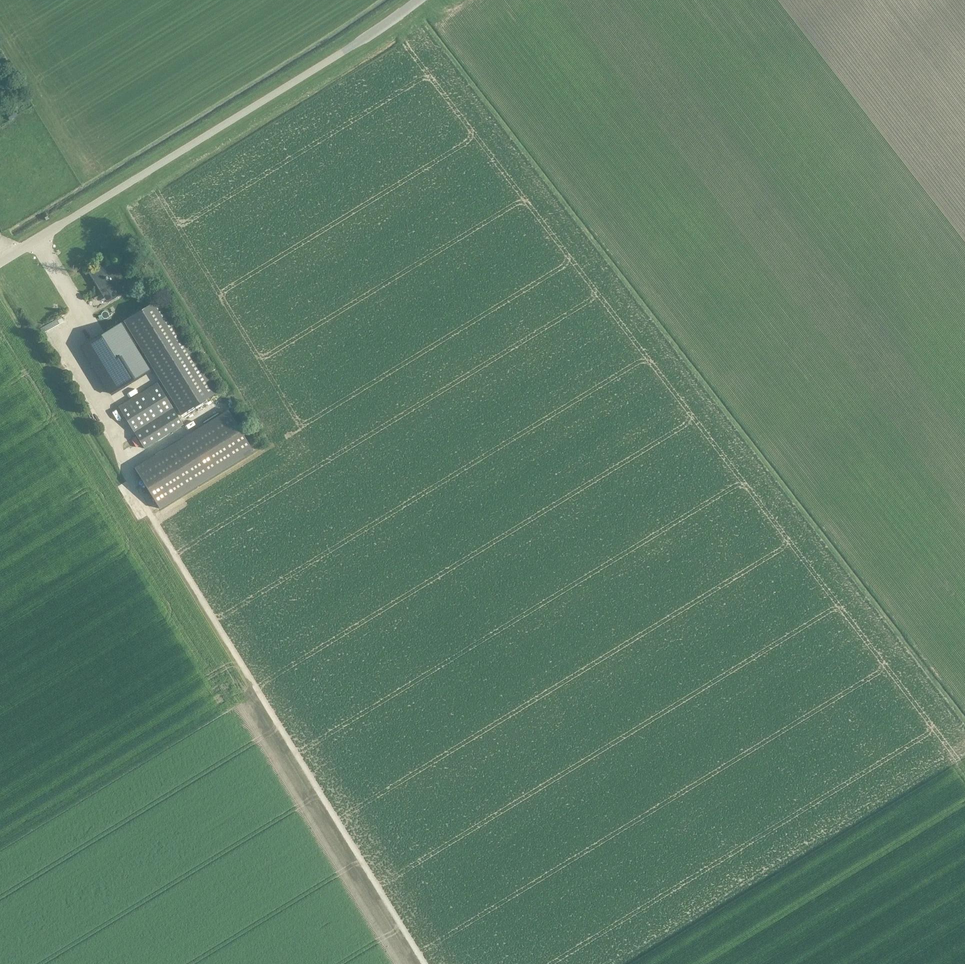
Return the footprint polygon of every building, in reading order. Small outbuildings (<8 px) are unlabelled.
[(103,305),(130,289),(124,280),(124,281),(113,262),(102,268),(100,265),(85,275),(103,305)] [(160,299),(124,321),(182,415),(217,392),(160,299)] [(110,394),(149,370),(121,323),(81,347),(110,394)] [(118,407),(135,434),(144,449),(183,424),(174,410),(157,383),(118,407)] [(254,451),(228,410),(134,468),(159,509),(254,451)]
